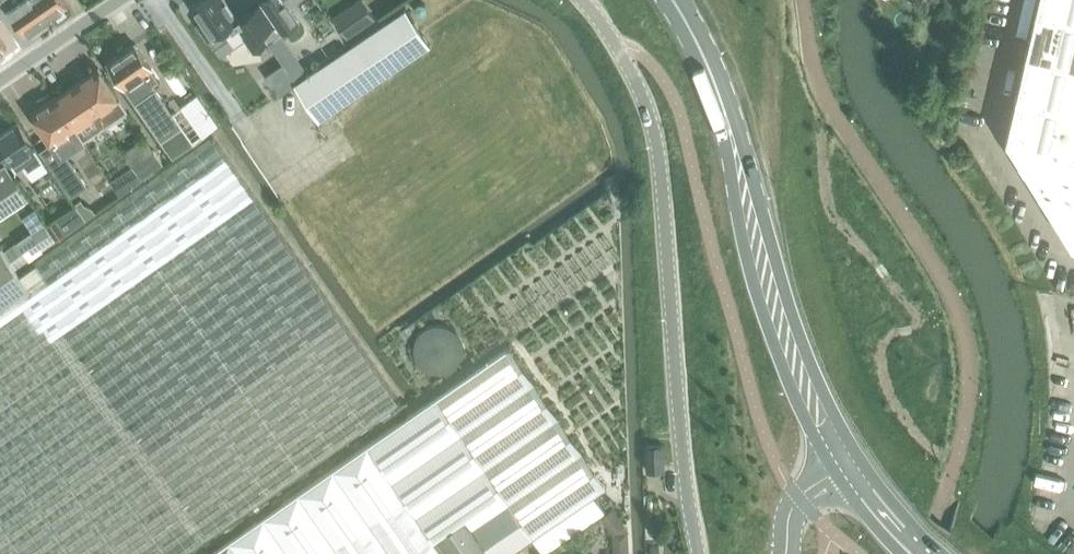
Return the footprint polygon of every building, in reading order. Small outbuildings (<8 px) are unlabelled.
[(25,34),(45,19),(32,0),(1,0),(25,34)] [(45,19),(66,5),(63,0),(32,0),(45,19)] [(192,3),(201,16),(195,21),(207,38),(212,46),(219,56),(246,38),(254,50),(280,32),(275,24),(260,2),(238,17),(226,0),(197,0),(192,3)] [(262,1),(282,30),(298,19),(289,7),(299,0),(263,0),(262,1)] [(332,18),(346,38),(375,19),(362,0),(357,0),(332,18)] [(1006,137),(1072,243),(1073,243),(1073,0),(1037,0),(1006,137)] [(293,82),(292,83),(316,118),(427,43),(403,8),(308,72),(295,81),(293,82)] [(281,33),(268,42),(286,67),(295,81),(308,72),(281,33)] [(154,86),(151,88),(149,84),(156,79),(149,68),(151,67),(134,43),(108,61),(135,100),(159,138),(171,156),(193,141),(180,125),(154,86)] [(279,95),(293,85),(292,83),(293,82),(294,81),(282,63),(265,74),(279,95)] [(99,67),(76,82),(106,125),(128,110),(99,67)] [(76,82),(55,96),(74,125),(75,127),(74,127),(83,140),(83,141),(106,125),(76,82)] [(55,96),(31,112),(51,142),(39,150),(66,188),(82,177),(70,160),(67,156),(85,144),(84,142),(83,141),(83,140),(74,127),(75,127),(74,125),(55,96)] [(33,147),(16,121),(0,131),(0,149),(15,171),(21,167),(24,171),(41,160),(33,147)] [(399,401),(213,136),(20,272),(31,288),(0,309),(0,553),(181,553),(399,401)] [(155,151),(133,166),(138,172),(141,177),(163,162),(155,151)] [(0,167),(0,198),(20,185),(5,163),(0,167)] [(137,172),(115,188),(121,196),(143,180),(141,177),(137,172)] [(81,199),(74,204),(85,219),(95,211),(92,207),(84,203),(81,199)] [(74,204),(44,225),(54,240),(85,219),(74,204)] [(54,240),(44,225),(41,221),(2,249),(12,265),(26,256),(28,259),(54,240)] [(28,289),(18,274),(12,265),(2,249),(0,247),(0,309),(28,289)] [(208,553),(444,553),(433,539),(466,517),(491,553),(506,553),(532,536),(544,553),(606,510),(594,493),(602,487),(506,348),(412,413),(208,553)] [(647,469),(664,468),(663,444),(646,444),(647,469)] [(433,539),(444,553),(491,553),(466,517),(433,539)] [(612,531),(613,553),(630,553),(628,530),(612,531)] [(650,553),(659,553),(659,544),(650,544),(650,553)]
